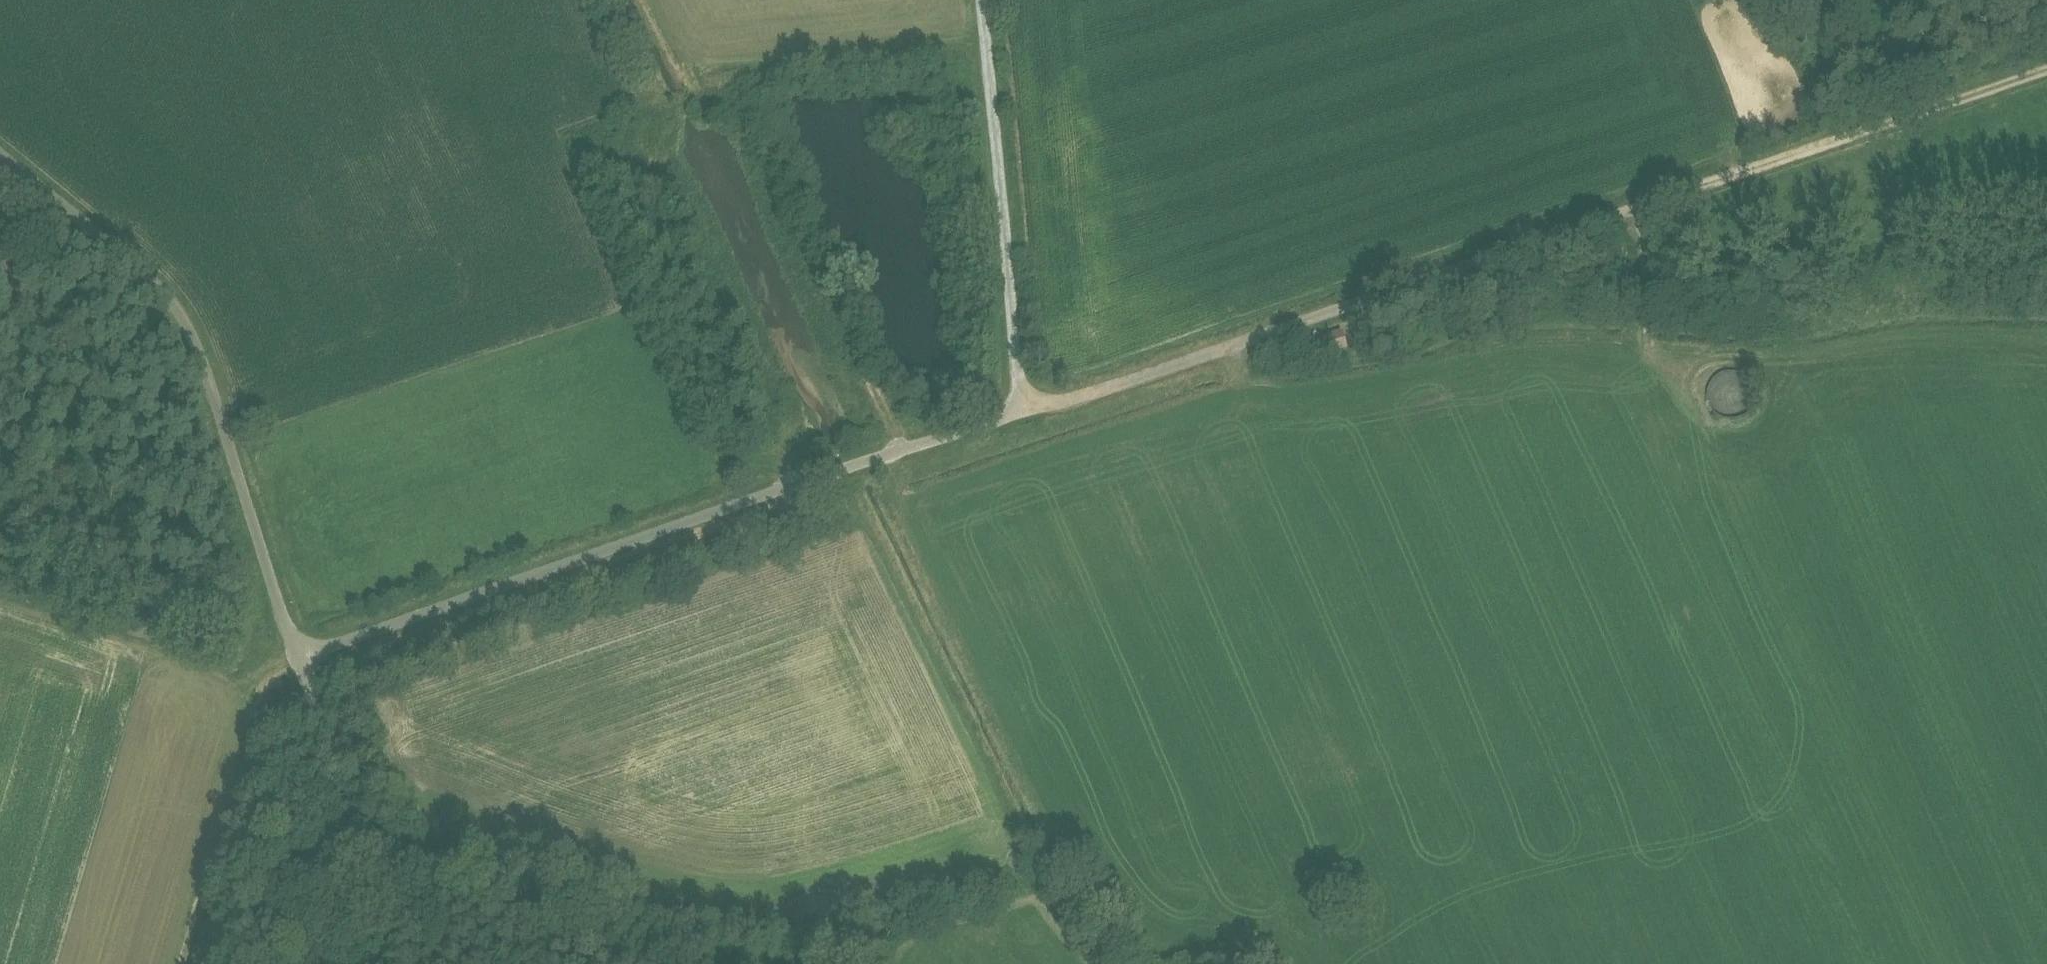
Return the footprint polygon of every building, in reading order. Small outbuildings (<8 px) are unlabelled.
[(1347,351),(1341,334),(1319,341),(1325,359),(1347,351)] [(1753,417),(1758,408),(1760,399),(1758,389),(1752,381),(1744,376),(1734,374),(1725,376),(1717,382),(1711,390),(1710,400),(1712,410),(1718,418),(1726,423),(1736,425),(1745,422),(1753,417)]
